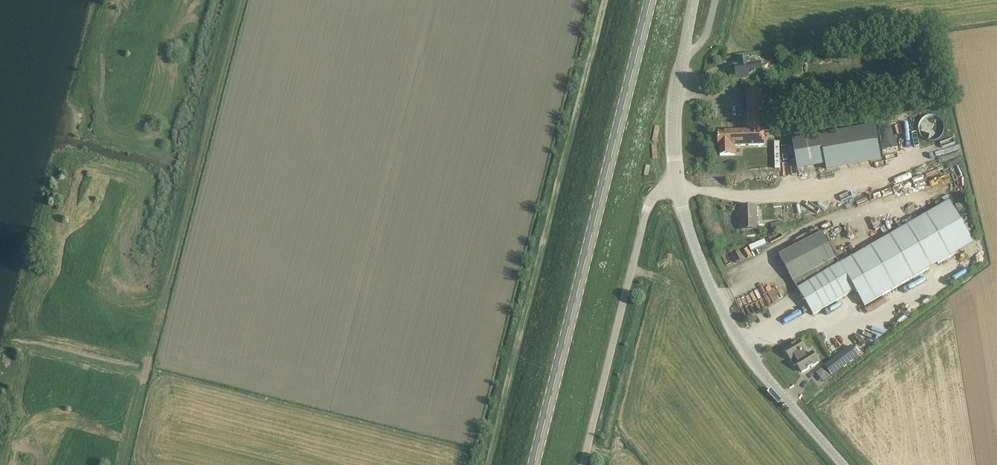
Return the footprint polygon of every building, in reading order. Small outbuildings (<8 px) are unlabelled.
[(756,64),(755,58),(737,61),(738,67),(735,67),(737,80),(749,78),(748,75),(762,73),(761,63),(756,64)] [(761,110),(761,92),(747,92),(748,131),(719,132),(719,146),(720,146),(720,155),(735,155),(735,145),(765,145),(764,131),(759,131),(759,110),(761,110)] [(908,120),(900,121),(902,132),(909,131),(908,120)] [(792,141),(794,149),(797,169),(825,164),(826,170),(881,160),(875,126),(792,141)] [(782,151),(782,141),(774,141),(774,168),(788,168),(787,151),(782,151)] [(924,157),(938,151),(934,143),(920,149),(924,157)] [(757,230),(757,206),(741,207),(741,230),(757,230)] [(840,265),(799,289),(813,315),(822,310),(855,291),(865,307),(957,253),(933,211),(840,265)] [(785,229),(782,221),(771,225),(773,232),(785,229)] [(788,250),(779,255),(799,289),(840,265),(837,259),(823,233),(788,250)] [(857,342),(869,351),(874,344),(862,335),(857,342)] [(794,345),(785,351),(791,360),(794,366),(797,364),(802,372),(810,367),(819,362),(813,352),(809,354),(801,341),(794,345)] [(832,376),(858,356),(851,347),(825,366),(832,376)]
